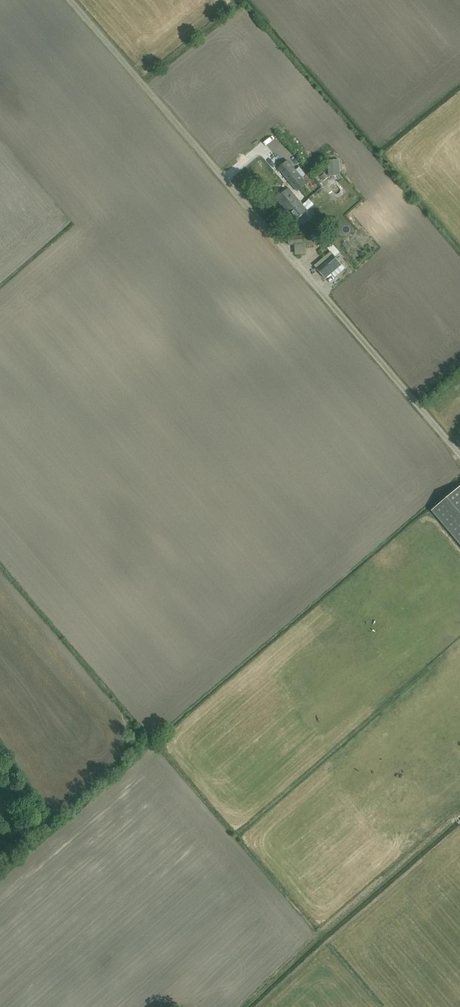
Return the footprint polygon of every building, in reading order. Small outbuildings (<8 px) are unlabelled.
[(298,192),(307,184),(288,161),(278,169),(298,192)] [(284,210),(286,211),(293,205),(297,209),(302,205),(289,188),(277,199),(285,209),(284,210)] [(295,222),(308,211),(302,205),(297,209),(293,205),(286,211),(295,222)] [(304,245),(303,235),(288,236),(289,246),(304,245)] [(334,240),(329,243),(336,255),(342,252),(334,240)] [(341,265),(333,256),(317,270),(325,279),(341,265)] [(431,511),(459,545),(459,486),(431,511)]
